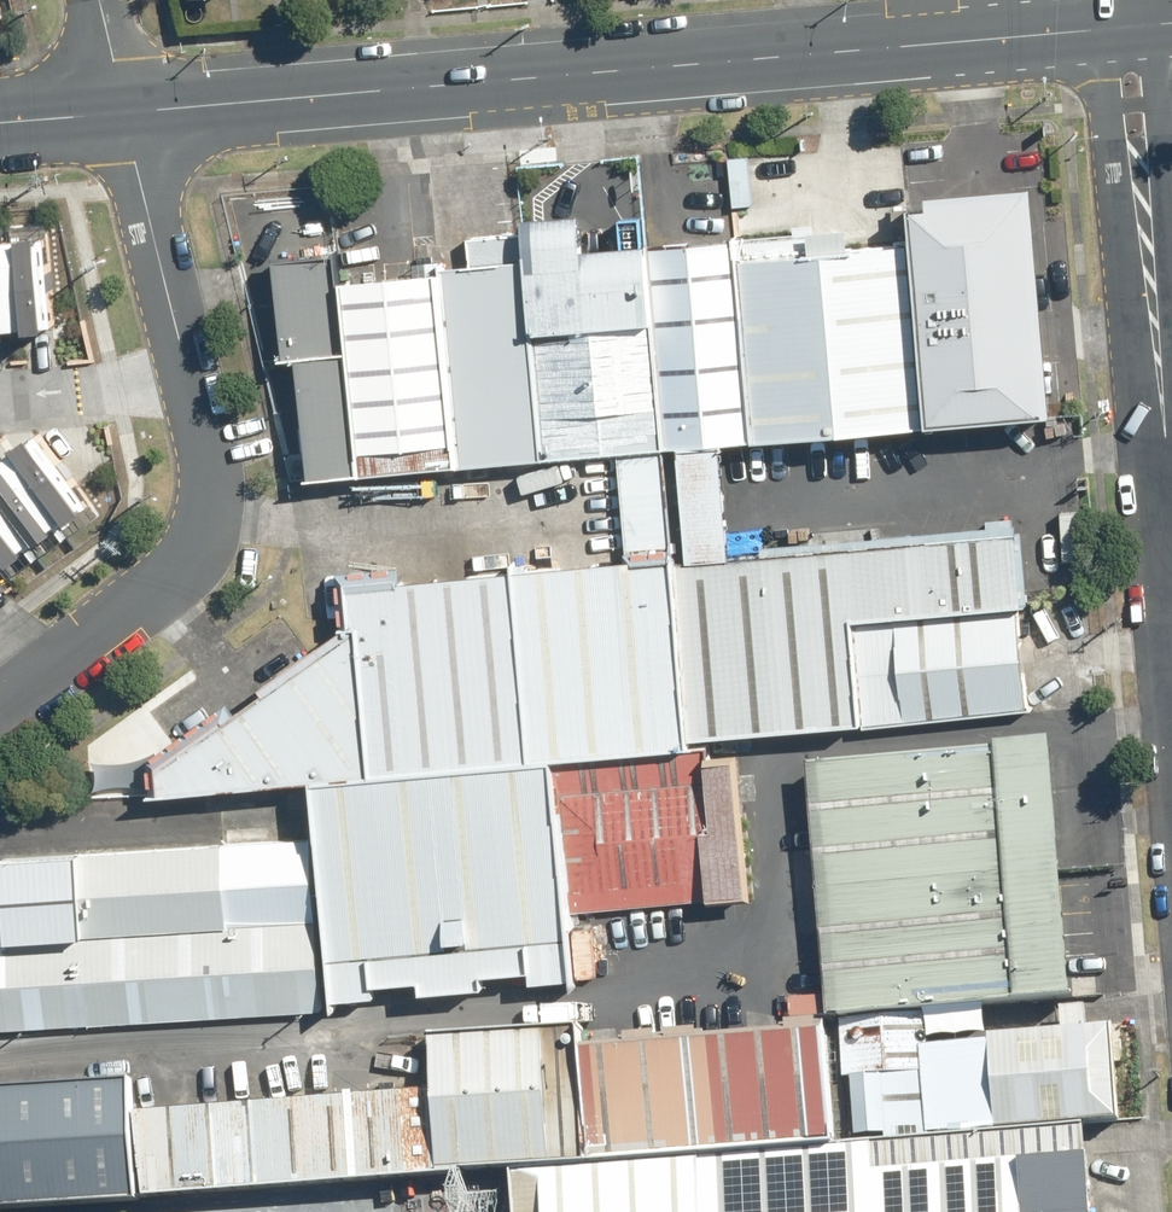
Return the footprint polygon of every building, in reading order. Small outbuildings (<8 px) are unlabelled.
[(911,243),(927,424),(1052,409),(1031,184),(927,194),(928,207),(910,210),(911,243)] [(525,260),(544,456),(664,446),(646,244),(584,249),(579,213),(522,218),(525,260)] [(732,235),(751,439),(927,424),(911,243),(849,249),(846,225),(732,235)] [(9,320),(8,318),(2,232),(2,229),(0,229),(0,321),(9,320)] [(48,229),(2,232),(8,318),(34,317),(34,320),(55,319),(48,229)] [(646,244),(664,446),(751,439),(732,235),(646,244)] [(359,473),(341,278),(337,253),(275,259),(286,359),(299,356),(310,480),(359,473)] [(437,268),(455,465),(544,456),(525,260),(437,268)] [(359,473),(455,465),(437,268),(341,278),(359,473)] [(40,429),(10,451),(58,519),(70,510),(74,515),(92,502),(40,429)] [(0,458),(0,496),(30,538),(42,529),(46,534),(62,523),(58,519),(10,451),(0,458)] [(6,556),(11,552),(16,559),(35,545),(30,538),(0,496),(0,548),(6,556)] [(674,558),(691,738),(863,722),(853,616),(1015,601),(1020,601),(1013,526),(674,558)] [(351,626),(159,764),(161,792),(311,779),(555,758),(692,744),(691,738),(674,558),(349,586),(351,626)] [(853,616),(863,722),(1025,706),(1015,601),(853,616)] [(1050,742),(806,762),(827,1016),(838,1015),(924,1008),(1072,996),(1050,742)] [(555,758),(570,910),(722,896),(707,743),(692,744),(555,758)] [(555,758),(311,779),(316,833),(326,956),(571,933),(570,910),(555,758)] [(0,938),(0,1030),(330,1008),(326,956),(316,833),(2,856),(8,937),(0,938)] [(854,1140),(1083,1122),(1119,1119),(1109,1023),(927,1038),(924,1008),(838,1015),(841,1077),(849,1076),(854,1140)] [(434,1088),(440,1172),(512,1167),(587,1161),(580,1048),(579,1023),(428,1033),(434,1088)] [(580,1048),(587,1161),(699,1152),(832,1142),(825,1029),(580,1048)] [(136,1110),(133,1077),(0,1087),(0,1207),(142,1196),(136,1110)] [(440,1172),(434,1088),(136,1110),(142,1196),(440,1172)] [(704,1211),(1091,1211),(1083,1122),(854,1140),(832,1142),(699,1152),(704,1211)] [(699,1152),(587,1161),(512,1167),(516,1211),(704,1211),(699,1152)]
